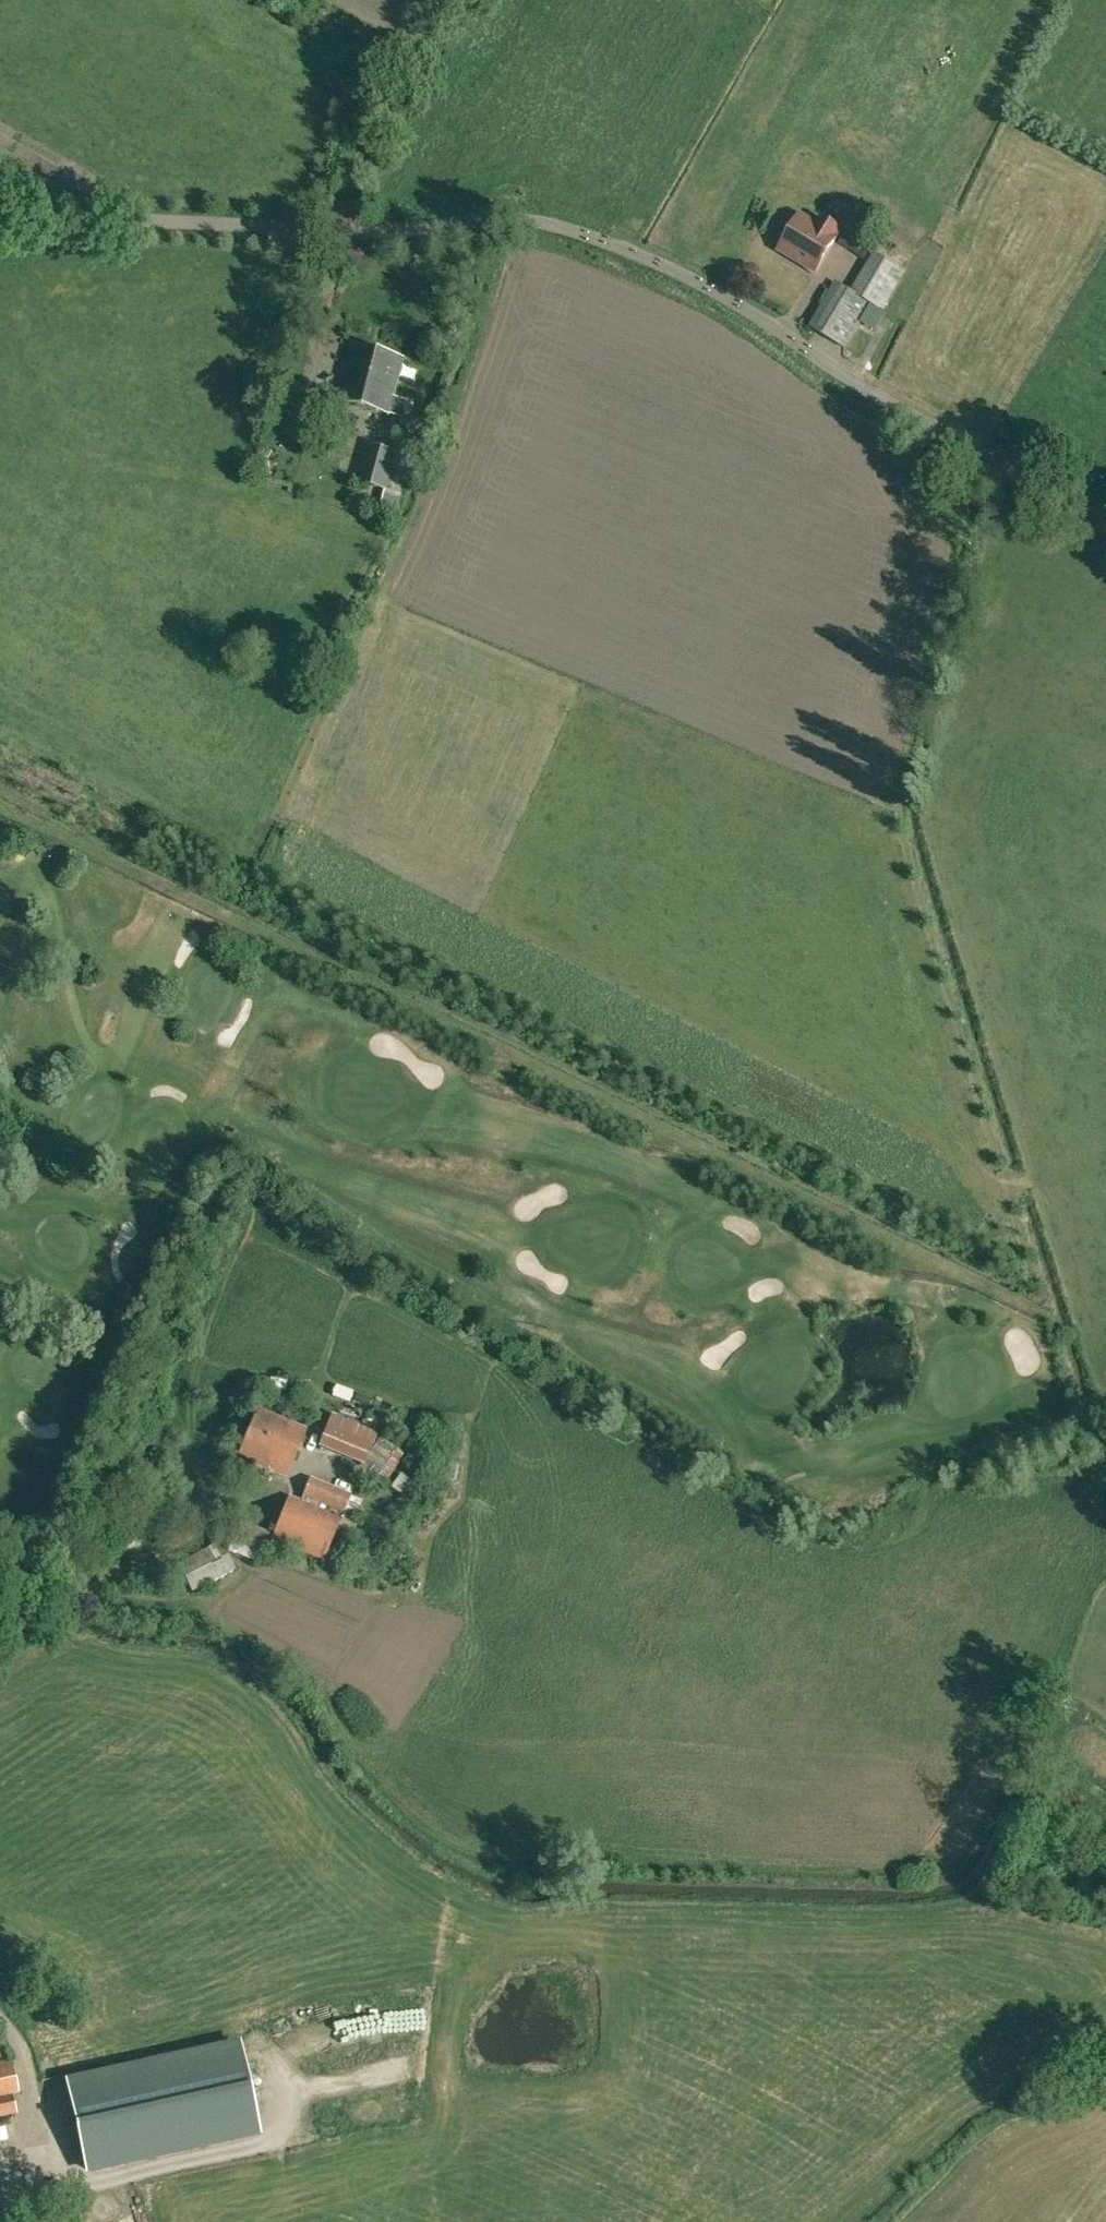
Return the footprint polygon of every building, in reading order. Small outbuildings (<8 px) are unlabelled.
[(801,215),(780,249),(818,272),(839,237),(835,235),(840,227),(824,217),(819,225),(801,215)] [(874,304),(896,266),(874,252),(851,291),(836,282),(810,326),(846,347),(872,303),(874,304)] [(401,417),(406,400),(393,396),(403,359),(354,346),(339,400),(401,417)] [(390,490),(399,452),(368,444),(356,483),(385,491),(380,511),(397,515),(402,493),(390,490)] [(258,1408),(237,1457),(287,1478),(310,1428),(258,1408)] [(318,1447),(361,1463),(355,1471),(371,1482),(380,1489),(402,1456),(380,1438),(371,1447),(377,1432),(332,1413),(318,1447)] [(119,1462),(114,1476),(127,1481),(132,1467),(119,1462)] [(298,1549),(324,1559),(328,1561),(330,1556),(327,1555),(344,1515),(354,1519),(363,1500),(353,1495),(353,1493),(310,1476),(300,1499),(289,1495),(270,1539),(269,1546),(296,1555),(298,1549)] [(416,1479),(407,1488),(412,1494),(422,1485),(416,1479)] [(124,1486),(119,1502),(130,1505),(134,1489),(124,1486)] [(241,1521),(229,1550),(258,1561),(269,1533),(241,1521)] [(176,1564),(192,1593),(236,1570),(220,1542),(176,1564)] [(241,2042),(69,2080),(89,2167),(119,2160),(260,2129),(241,2042)] [(18,2114),(14,2094),(20,2092),(12,2059),(0,2062),(0,2117),(18,2114)]
